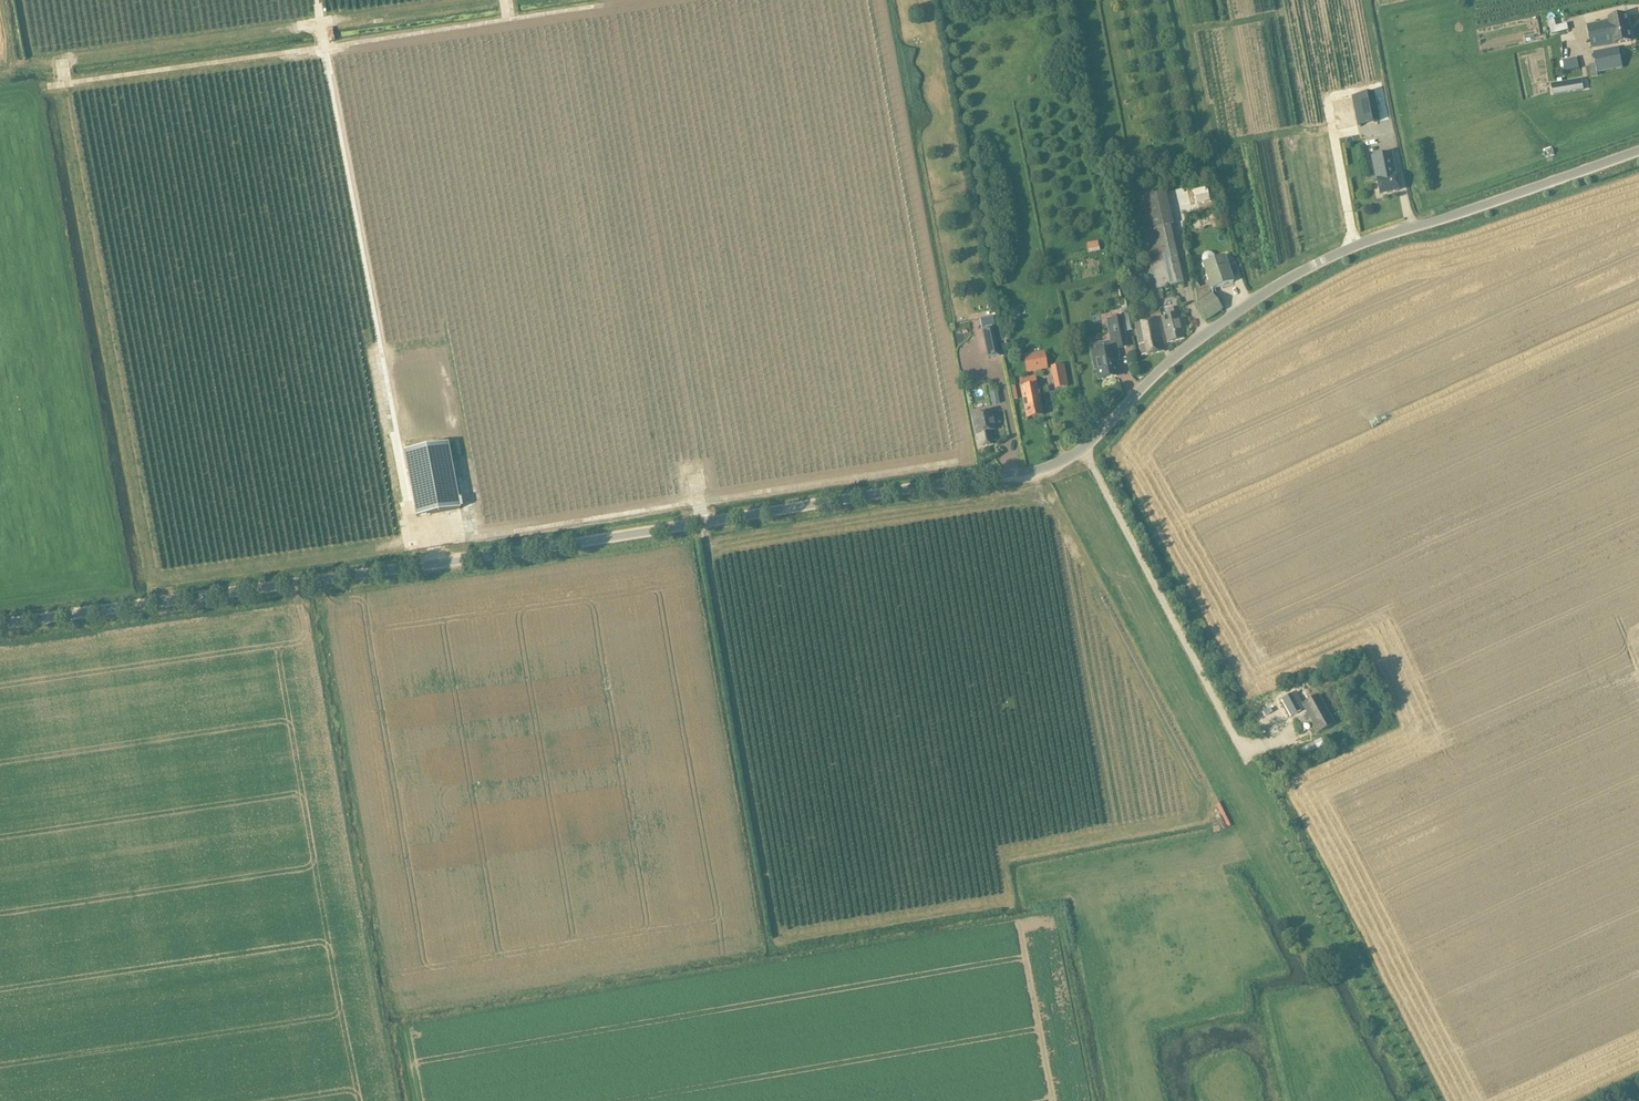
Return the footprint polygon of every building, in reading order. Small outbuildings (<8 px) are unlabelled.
[(1592,48),(1614,44),(1631,41),(1626,15),(1609,18),(1609,20),(1587,24),(1592,48)] [(1551,35),(1558,33),(1554,20),(1548,22),(1551,35)] [(1598,76),(1598,73),(1623,68),(1619,47),(1593,52),(1595,64),(1589,65),(1591,77),(1598,76)] [(1561,71),(1577,70),(1576,57),(1561,58),(1561,71)] [(1553,85),(1552,85),(1553,95),(1583,90),(1582,86),(1581,80),(1553,85)] [(1378,122),(1373,93),(1352,97),(1358,126),(1378,122)] [(1390,153),(1372,157),(1376,180),(1379,195),(1398,191),(1395,176),(1390,153)] [(1155,290),(1174,286),(1183,284),(1162,192),(1134,199),(1155,290)] [(1189,234),(1184,236),(1187,247),(1193,245),(1189,234)] [(1098,242),(1086,244),(1088,253),(1099,251),(1098,242)] [(1223,311),(1214,289),(1233,283),(1224,257),(1215,260),(1214,256),(1211,253),(1208,252),(1205,253),(1202,256),(1202,261),(1203,264),(1202,264),(1209,285),(1200,290),(1196,285),(1194,287),(1197,305),(1205,324),(1223,311)] [(1143,279),(1138,280),(1139,286),(1145,284),(1144,283),(1150,282),(1149,275),(1143,276),(1143,279)] [(1160,318),(1162,324),(1166,343),(1184,339),(1176,308),(1168,310),(1169,316),(1160,318)] [(1117,349),(1127,347),(1124,332),(1131,330),(1126,309),(1120,310),(1121,317),(1106,320),(1109,334),(1114,333),(1117,349)] [(993,316),(980,319),(982,329),(981,329),(986,350),(1001,347),(997,326),(995,327),(993,316)] [(1134,324),(1141,356),(1164,352),(1157,320),(1134,324)] [(1024,354),(1027,371),(1048,368),(1046,359),(1062,356),(1060,343),(1043,346),(1043,351),(1024,354)] [(1099,380),(1117,376),(1112,349),(1096,352),(1097,361),(1093,362),(1094,370),(1097,370),(1099,380)] [(1063,366),(1051,368),(1055,390),(1067,388),(1063,366)] [(1019,379),(1020,388),(1026,419),(1042,416),(1035,376),(1019,379)] [(978,434),(980,447),(993,444),(990,431),(995,430),(992,412),(972,416),(975,434),(978,434)] [(460,509),(448,443),(404,452),(417,517),(460,509)] [(1300,710),(1304,708),(1296,693),(1282,700),(1290,716),(1301,711),(1300,710)] [(1315,707),(1323,722),(1324,721),(1323,721),(1334,714),(1338,722),(1358,711),(1353,703),(1342,709),(1334,696),(1334,697),(1316,707),(1315,707)] [(1314,742),(1317,749),(1324,746),(1321,739),(1314,742)]
